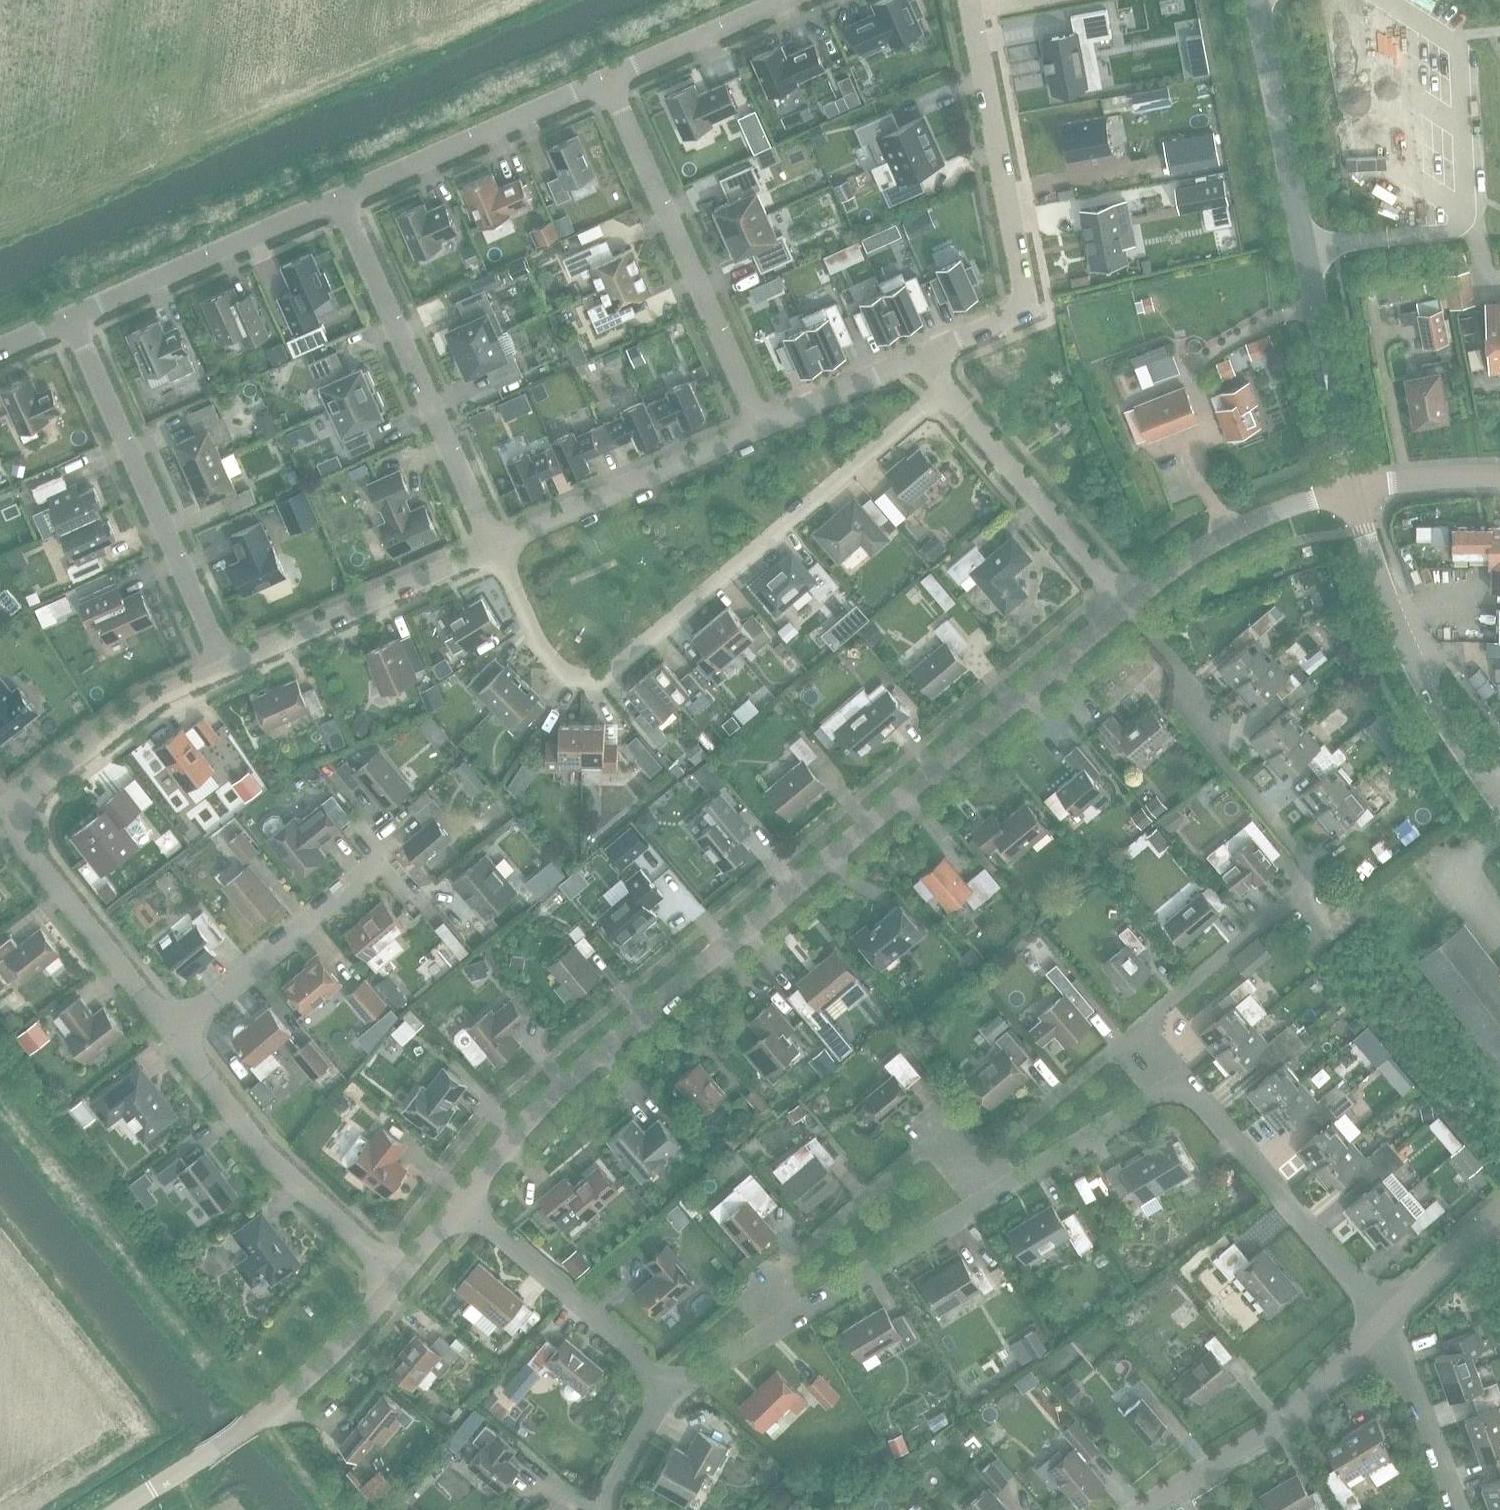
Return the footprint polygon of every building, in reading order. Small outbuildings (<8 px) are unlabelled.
[(848,25),(860,52),(862,51),(863,54),(880,47),(878,43),(889,38),(891,43),(921,30),(916,17),(923,13),(917,0),(910,0),(908,1),(908,0),(881,0),(873,3),(878,15),(872,18),(871,15),(848,25)] [(1074,32),(1044,38),(1048,58),(1044,58),(1045,69),(1049,68),(1054,90),(1086,84),(1082,62),(1092,60),(1088,40),(1112,36),(1107,8),(1071,15),(1074,32)] [(752,57),(769,94),(798,81),(797,80),(825,68),(814,43),(786,55),(781,44),(752,57)] [(837,106),(872,88),(858,62),(823,80),(837,106)] [(694,83),(665,96),(684,136),(713,123),(711,121),(737,109),(725,82),(699,94),(694,83)] [(883,115),(855,127),(863,144),(868,142),(878,163),(888,159),(933,139),(923,116),(890,131),(883,115)] [(1104,115),(1061,123),(1068,159),(1111,151),(1104,115)] [(1340,122),(1344,142),(1360,138),(1356,119),(1340,122)] [(1165,141),(1170,169),(1218,160),(1213,132),(1165,141)] [(548,180),(558,202),(571,196),(567,186),(595,173),(578,135),(548,148),(560,174),(548,180)] [(897,181),(882,188),(889,204),(917,192),(910,176),(943,162),(933,139),(888,159),(897,181)] [(717,211),(713,212),(722,233),(770,211),(760,188),(766,186),(755,163),(721,178),(731,200),(715,207),(717,211)] [(520,177),(499,187),(492,172),(462,186),(481,228),(511,214),(510,212),(532,202),(520,177)] [(932,188),(950,183),(947,173),(930,178),(932,188)] [(1223,178),(1176,187),(1181,211),(1227,202),(1223,178)] [(1126,200),(1080,209),(1092,268),(1127,261),(1121,227),(1131,225),(1126,200)] [(440,239),(457,232),(444,202),(427,210),(424,203),(397,215),(415,255),(442,243),(440,239)] [(770,211),(722,233),(731,253),(735,252),(736,255),(752,248),(762,270),(796,255),(786,232),(781,234),(770,211)] [(540,226),(547,241),(558,236),(551,221),(540,226)] [(600,288),(641,270),(631,248),(607,258),(600,241),(563,258),(571,275),(581,270),(584,276),(593,273),(600,288)] [(324,272),(321,274),(311,252),(282,265),(293,291),(278,297),(292,329),(318,318),(310,302),(329,294),(327,288),(330,287),(324,272)] [(938,266),(941,273),(930,278),(940,301),(952,296),(955,304),(978,294),(973,282),(978,280),(971,265),(966,267),(961,256),(938,266)] [(641,270),(600,288),(605,300),(588,308),(598,330),(628,317),(622,304),(650,292),(641,270)] [(1445,274),(1451,307),(1475,303),(1469,270),(1445,274)] [(901,272),(879,282),(883,291),(883,290),(900,328),(922,318),(919,311),(930,306),(916,275),(905,279),(901,272)] [(1157,286),(1140,288),(1141,298),(1158,295),(1157,286)] [(251,293),(238,299),(233,287),(203,301),(220,341),(240,332),(245,345),(269,334),(251,293)] [(455,352),(497,334),(488,313),(494,310),(484,288),(457,300),(466,321),(448,329),(452,337),(449,339),(455,352)] [(865,307),(854,312),(864,335),(875,330),(878,338),(900,328),(883,290),(883,291),(862,300),(865,307)] [(1441,311),(1440,311),(1437,298),(1416,302),(1425,345),(1448,341),(1441,311)] [(1486,309),(1490,369),(1499,368),(1499,300),(1486,300),(1486,309)] [(825,306),(802,316),(806,325),(807,324),(824,362),(846,352),(842,345),(853,340),(840,309),(837,301),(825,306)] [(177,327),(164,333),(158,320),(128,333),(146,373),(163,366),(169,380),(195,369),(177,327)] [(788,342),(777,347),(787,370),(798,365),(802,372),(824,362),(807,324),(806,325),(785,334),(788,342)] [(497,334),(455,352),(461,366),(464,365),(468,373),(486,365),(495,386),(522,374),(513,353),(517,351),(507,329),(497,334)] [(586,351),(592,368),(633,354),(628,337),(586,351)] [(1227,364),(1240,356),(1234,344),(1220,352),(1227,364)] [(1146,361),(1154,382),(1180,371),(1172,351),(1146,361)] [(333,352),(309,363),(319,386),(321,385),(331,408),(376,388),(367,367),(363,369),(362,365),(343,374),(333,352)] [(1432,420),(1448,417),(1444,396),(1454,394),(1447,359),(1422,364),(1424,372),(1406,376),(1409,394),(1408,394),(1410,406),(1412,405),(1415,423),(1419,422),(1420,427),(1433,425),(1432,420)] [(50,387),(38,393),(31,377),(22,382),(18,380),(12,383),(11,387),(1,391),(20,432),(49,418),(48,416),(61,410),(50,387)] [(646,405),(655,426),(679,416),(683,425),(704,416),(688,380),(667,389),(669,394),(646,405)] [(1211,395),(1228,438),(1259,426),(1251,404),(1258,401),(1250,380),(1211,395)] [(537,386),(479,399),(485,425),(506,420),(504,410),(540,402),(537,386)] [(1148,436),(1148,438),(1197,418),(1184,387),(1125,411),(1137,441),(1148,436)] [(376,388),(331,408),(342,431),(340,431),(350,455),(374,444),(364,422),(383,413),(382,410),(385,408),(376,388)] [(600,425),(610,446),(634,436),(638,445),(660,436),(655,426),(646,405),(643,400),(622,409),(624,414),(600,425)] [(186,472),(221,457),(209,429),(221,423),(212,403),(189,414),(197,432),(177,442),(182,454),(179,456),(186,472)] [(268,407),(255,413),(265,436),(278,431),(268,407)] [(1066,421),(1060,425),(1065,432),(1071,427),(1066,421)] [(585,457),(610,446),(600,425),(576,436),(573,431),(552,440),(554,445),(564,467),(568,477),(590,467),(585,457)] [(74,451),(70,440),(55,446),(60,457),(74,451)] [(540,477),(564,467),(554,445),(531,456),(528,451),(507,461),(523,497),(545,487),(540,477)] [(923,488),(942,473),(920,447),(901,462),(899,460),(886,471),(895,481),(885,490),(907,515),(930,495),(923,488)] [(221,457),(186,472),(193,489),(197,487),(203,500),(223,491),(231,510),(255,499),(250,488),(237,494),(221,457)] [(424,504),(410,511),(404,496),(410,493),(399,470),(369,483),(380,507),(382,506),(388,521),(381,524),(394,554),(437,535),(424,504)] [(62,529),(100,512),(96,504),(101,502),(94,486),(79,492),(75,483),(68,486),(62,474),(33,487),(39,501),(50,496),(53,504),(51,505),(62,529)] [(303,488),(277,499),(291,530),(316,518),(303,488)] [(861,540),(872,552),(888,537),(855,498),(815,532),(838,559),(861,540)] [(100,512),(62,529),(73,554),(75,553),(79,561),(68,566),(74,580),(104,567),(98,554),(105,551),(101,541),(116,535),(109,519),(104,521),(100,512)] [(273,545),(271,546),(260,521),(231,534),(242,559),(231,564),(244,593),(286,575),(273,545)] [(1490,526),(1490,527),(1454,528),(1454,558),(1489,558),(1489,566),(1491,566),(1492,590),(1499,590),(1499,526),(1490,526)] [(1027,593),(1010,574),(1031,557),(1012,536),(982,562),(971,548),(948,568),(959,582),(972,572),(1005,612),(1027,593)] [(818,561),(808,570),(792,552),(753,585),(776,613),(809,585),(820,598),(837,584),(818,561)] [(920,579),(946,609),(955,600),(930,570),(920,579)] [(141,590),(123,598),(118,586),(81,602),(92,626),(100,622),(109,641),(154,620),(141,590)] [(71,608),(65,595),(49,602),(55,615),(71,608)] [(466,648),(499,627),(481,598),(464,608),(462,604),(445,614),(466,648)] [(711,620),(736,650),(746,642),(755,651),(772,637),(752,614),(743,622),(729,605),(711,620)] [(1320,629),(1345,620),(1340,608),(1316,617),(1320,629)] [(1237,687),(1273,657),(1256,637),(1277,619),(1269,609),(1232,640),(1241,650),(1220,668),(1237,687)] [(912,670),(932,694),(966,664),(956,652),(968,642),(947,617),(934,628),(945,642),(912,670)] [(793,630),(803,641),(815,630),(806,619),(793,630)] [(719,664),(736,650),(711,620),(693,635),(707,652),(698,660),(717,683),(728,674),(719,664)] [(414,671),(425,666),(411,633),(399,638),(368,651),(375,667),(372,668),(376,677),(382,692),(416,677),(414,671)] [(431,664),(438,675),(450,667),(443,656),(431,664)] [(495,706),(522,679),(514,670),(511,672),(495,656),(466,685),(477,695),(480,691),(495,706)] [(1283,698),(1302,683),(1293,672),(1289,675),(1273,657),(1237,687),(1253,706),(1274,687),(1283,698)] [(663,660),(646,675),(672,706),(682,698),(687,705),(696,714),(713,700),(705,690),(689,671),(679,679),(663,660)] [(655,721),(672,706),(646,675),(628,690),(644,709),(635,717),(659,745),(668,737),(655,721)] [(12,691),(0,676),(0,739),(1,741),(13,732),(15,735),(26,727),(24,723),(39,712),(18,686),(12,691)] [(313,687),(302,692),(296,679),(253,698),(266,728),(309,709),(313,718),(325,713),(313,687)] [(522,679),(495,706),(510,721),(506,725),(517,735),(545,706),(529,690),(532,688),(522,679)] [(839,709),(823,724),(833,735),(837,731),(856,754),(882,732),(884,734),(908,713),(888,689),(881,681),(867,693),(874,701),(865,708),(863,707),(848,720),(839,709)] [(1302,683),(1283,698),(1291,707),(1310,692),(1302,683)] [(757,686),(727,707),(736,721),(767,700),(757,686)] [(1137,758),(1170,730),(1151,707),(1126,729),(1112,713),(1100,724),(1120,747),(1125,743),(1137,758)] [(1269,758),(1304,728),(1288,708),(1252,738),(1269,758)] [(374,718),(359,709),(349,728),(364,736),(374,718)] [(208,744),(219,736),(204,717),(185,731),(183,728),(157,748),(187,788),(213,768),(197,747),(206,740),(208,744)] [(582,768),(582,724),(560,723),(559,741),(546,741),(546,769),(560,769),(560,768),(582,768)] [(582,724),(582,768),(582,766),(603,766),(603,770),(617,770),(618,742),(605,742),(605,724),(582,724)] [(1314,768),(1333,753),(1324,742),(1319,746),(1304,728),(1269,758),(1285,777),(1306,759),(1314,768)] [(767,790),(788,815),(824,784),(806,763),(817,754),(801,735),(790,745),(802,760),(767,790)] [(1092,799),(1098,807),(1111,796),(1095,777),(1101,772),(1077,743),(1064,754),(1077,770),(1056,788),(1077,811),(1092,799)] [(385,808),(410,787),(380,751),(355,771),(346,760),(336,768),(352,787),(361,780),(385,808)] [(1316,815),(1353,785),(1336,765),(1340,762),(1333,753),(1314,768),(1322,777),(1300,796),(1316,815)] [(234,783),(246,798),(261,787),(250,772),(234,783)] [(1353,785),(1316,815),(1332,834),(1354,815),(1362,824),(1380,809),(1372,799),(1368,802),(1353,785)] [(134,820),(126,827),(122,822),(140,808),(124,787),(110,799),(111,801),(100,809),(102,812),(72,836),(102,873),(139,844),(137,842),(146,835),(147,829),(140,820),(134,820)] [(714,822),(697,836),(725,869),(749,848),(739,836),(750,827),(738,812),(721,792),(702,808),(714,822)] [(404,843),(421,862),(451,837),(435,818),(444,810),(433,797),(414,813),(425,825),(404,843)] [(326,837),(341,826),(322,803),(299,821),(295,816),(285,824),(278,816),(272,815),(264,821),(263,827),(270,836),(268,837),(298,875),(325,853),(315,841),(323,834),(326,837)] [(1014,854),(1047,826),(1027,803),(1002,824),(993,814),(975,829),(990,847),(1001,837),(1014,854)] [(215,821),(222,838),(236,832),(229,816),(215,821)] [(1163,823),(1150,833),(1162,847),(1175,837),(1163,823)] [(648,845),(630,824),(605,846),(622,867),(648,845)] [(229,841),(245,860),(257,850),(241,831),(229,841)] [(1255,882),(1276,864),(1253,836),(1232,852),(1223,841),(1207,854),(1239,893),(1254,881),(1255,882)] [(179,853),(181,840),(164,837),(162,850),(179,853)] [(466,892),(486,916),(517,890),(486,853),(452,882),(463,894),(466,892)] [(976,873),(966,881),(945,856),(914,882),(927,898),(935,891),(948,907),(964,894),(974,907),(991,892),(976,873)] [(224,885),(254,922),(280,901),(249,864),(224,885)] [(614,904),(600,916),(621,940),(632,931),(631,930),(637,925),(640,929),(657,915),(649,906),(663,894),(641,868),(626,881),(633,888),(614,904)] [(558,902),(568,887),(555,878),(545,893),(558,902)] [(110,885),(100,893),(107,902),(117,894),(110,885)] [(1165,921),(1183,943),(1220,912),(1202,891),(1165,921)] [(347,933),(377,969),(404,946),(394,935),(405,926),(384,901),(347,933)] [(881,967),(924,931),(901,903),(870,928),(867,924),(854,934),(881,967)] [(216,954),(211,948),(224,937),(203,911),(192,919),(196,923),(178,938),(172,930),(155,944),(173,966),(177,963),(188,977),(216,954)] [(1465,920),(1416,957),(1472,1029),(1466,1033),(1488,1062),(1494,1058),(1499,1066),(1499,965),(1465,920)] [(1104,964),(1127,990),(1151,969),(1136,952),(1145,944),(1129,925),(1119,933),(1128,943),(1104,964)] [(60,952),(41,927),(19,945),(11,936),(0,944),(0,960),(6,956),(25,980),(60,952)] [(550,963),(576,994),(599,974),(573,944),(550,963)] [(788,994),(787,995),(840,1057),(854,1047),(820,1005),(836,992),(838,994),(849,1007),(868,991),(858,978),(837,952),(815,971),(812,968),(797,981),(800,986),(789,995),(788,994)] [(284,985),(306,1011),(341,982),(319,956),(284,985)] [(390,961),(379,970),(399,994),(410,985),(390,961)] [(480,962),(467,966),(471,979),(484,974),(483,971),(480,962)] [(1047,972),(1063,990),(1072,983),(1056,964),(1047,972)] [(1217,1054),(1253,1023),(1252,1022),(1266,1010),(1251,992),(1258,986),(1249,976),(1232,991),(1240,1001),(1237,1004),(1236,1003),(1200,1034),(1217,1054)] [(346,994),(367,1019),(385,1003),(365,979),(346,994)] [(1055,1032),(1065,1043),(1090,1021),(1066,992),(1040,1014),(1044,1018),(1032,1028),(1043,1042),(1055,1032)] [(104,1006),(94,1014),(81,997),(60,1012),(61,1013),(54,1018),(67,1034),(66,1035),(86,1061),(124,1032),(104,1006)] [(378,1035),(399,1046),(420,1005),(408,999),(404,1006),(392,1000),(383,1018),(386,1019),(378,1035)] [(457,1033),(457,1039),(475,1061),(487,1051),(496,1061),(519,1042),(508,1029),(512,1026),(515,1028),(527,1018),(511,1000),(495,1014),(491,1010),(469,1029),(463,1028),(457,1033)] [(746,1050),(765,1072),(797,1046),(785,1031),(791,1026),(771,1002),(759,1012),(772,1028),(746,1050)] [(235,1034),(235,1035),(233,1037),(254,1063),(251,1065),(261,1077),(280,1061),(271,1051),(291,1034),(269,1007),(247,1026),(246,1025),(244,1024),(243,1024),(241,1023),(240,1024),(239,1024),(237,1025),(236,1025),(236,1026),(235,1027),(234,1029),(234,1030),(234,1031),(234,1032),(234,1033),(235,1034)] [(37,1019),(17,1034),(30,1052),(50,1037),(37,1019)] [(1253,1023),(1217,1054),(1232,1073),(1269,1042),(1253,1023)] [(1281,1049),(1298,1034),(1291,1025),(1273,1040),(1281,1049)] [(968,1078),(991,1105),(1027,1074),(1018,1064),(1028,1055),(1007,1030),(996,1039),(1003,1048),(968,1078)] [(1298,1034),(1281,1049),(1289,1059),(1307,1044),(1298,1034)] [(316,1074),(323,1081),(334,1071),(328,1064),(329,1063),(310,1040),(294,1054),(313,1077),(316,1074)] [(863,1099),(880,1120),(911,1094),(906,1087),(921,1075),(900,1050),(884,1063),(893,1074),(863,1099)] [(824,1051),(815,1059),(826,1071),(835,1063),(824,1051)] [(1265,1112),(1302,1081),(1286,1061),(1249,1093),(1265,1112)] [(677,1081),(702,1111),(724,1092),(699,1062),(677,1081)] [(148,1136),(176,1114),(140,1066),(92,1103),(108,1123),(127,1109),(136,1120),(134,1126),(141,1134),(147,1134),(148,1136)] [(453,1109),(448,1105),(465,1083),(444,1067),(427,1089),(423,1085),(404,1109),(434,1133),(453,1109)] [(1302,1081),(1265,1112),(1281,1131),(1318,1099),(1302,1081)] [(1330,1107),(1348,1092),(1340,1082),(1322,1097),(1330,1107)] [(744,1095),(766,1120),(775,1113),(753,1088),(744,1095)] [(1348,1092),(1330,1107),(1339,1117),(1356,1102),(1348,1092)] [(71,1106),(80,1117),(90,1109),(82,1098),(71,1106)] [(633,1118),(609,1139),(642,1178),(667,1157),(665,1155),(680,1143),(659,1118),(644,1130),(633,1118)] [(1314,1170),(1351,1139),(1334,1119),(1298,1151),(1314,1170)] [(392,1159),(404,1144),(383,1128),(371,1143),(368,1140),(349,1165),(362,1174),(361,1176),(372,1185),(374,1183),(387,1193),(405,1169),(392,1159)] [(804,1145),(775,1170),(785,1181),(808,1208),(839,1182),(826,1167),(835,1159),(815,1135),(804,1145)] [(1140,1202),(1190,1172),(1170,1138),(1123,1167),(1119,1161),(1104,1170),(1120,1195),(1132,1188),(1140,1202)] [(1351,1139),(1314,1170),(1330,1189),(1367,1157),(1351,1139)] [(1379,1165),(1396,1150),(1388,1141),(1371,1156),(1379,1165)] [(1396,1150),(1379,1165),(1387,1175),(1404,1160),(1396,1150)] [(211,1213),(237,1193),(205,1151),(188,1165),(181,1155),(157,1173),(165,1183),(180,1172),(211,1213)] [(545,1203),(538,1209),(548,1221),(555,1215),(557,1217),(575,1202),(587,1215),(619,1188),(599,1165),(573,1186),(565,1176),(540,1198),(545,1203)] [(141,1195),(154,1185),(144,1171),(130,1182),(141,1195)] [(723,1221),(749,1252),(774,1231),(753,1206),(764,1197),(747,1177),(736,1187),(737,1188),(724,1198),(724,1203),(733,1213),(723,1221)] [(1364,1228),(1400,1197),(1384,1178),(1347,1209),(1364,1228)] [(1400,1197),(1364,1228),(1379,1247),(1410,1221),(1418,1231),(1445,1208),(1437,1198),(1416,1216),(1400,1197)] [(1073,1212),(1061,1219),(1051,1204),(1007,1231),(1026,1261),(1068,1235),(1079,1252),(1092,1243),(1073,1212)] [(265,1271),(272,1281),(299,1261),(262,1213),(236,1233),(252,1254),(238,1264),(251,1281),(265,1271)] [(1195,1234),(1182,1248),(1197,1262),(1210,1248),(1195,1234)] [(1263,1248),(1250,1260),(1234,1241),(1214,1258),(1230,1277),(1237,1271),(1270,1309),(1296,1287),(1263,1248)] [(636,1291),(657,1315),(693,1285),(673,1262),(678,1258),(666,1244),(647,1261),(657,1273),(636,1291)] [(578,1251),(564,1262),(576,1275),(589,1264),(578,1251)] [(981,1266),(970,1273),(962,1259),(921,1283),(939,1312),(978,1288),(983,1296),(995,1289),(981,1266)] [(479,1262),(457,1288),(472,1300),(463,1312),(488,1333),(498,1321),(501,1324),(523,1298),(479,1262)] [(902,1313),(891,1320),(883,1307),(844,1330),(862,1359),(900,1335),(906,1345),(917,1338),(902,1313)] [(1443,1378),(1476,1365),(1471,1353),(1486,1348),(1483,1339),(1474,1342),(1470,1331),(1443,1341),(1448,1353),(1436,1357),(1443,1378)] [(1181,1376),(1200,1399),(1232,1372),(1223,1361),(1232,1354),(1215,1333),(1206,1341),(1212,1349),(1181,1376)] [(439,1335),(430,1346),(416,1334),(388,1367),(413,1387),(429,1366),(441,1375),(459,1352),(439,1335)] [(566,1339),(558,1348),(547,1338),(509,1383),(521,1392),(528,1384),(532,1387),(546,1370),(554,1376),(558,1372),(568,1381),(566,1384),(564,1387),(564,1391),(566,1395),(569,1397),(573,1398),(576,1397),(580,1395),(602,1369),(566,1339)] [(1499,1393),(1499,1390),(1497,1381),(1483,1386),(1476,1365),(1443,1378),(1451,1399),(1470,1392),(1474,1403),(1499,1393)] [(789,1404),(796,1411),(806,1401),(777,1370),(740,1405),(763,1429),(789,1404)] [(807,1386),(827,1407),(838,1396),(819,1375),(807,1386)] [(1124,1412),(1148,1440),(1166,1425),(1149,1404),(1158,1397),(1142,1378),(1132,1386),(1142,1397),(1124,1412)] [(375,1438),(381,1443),(401,1419),(394,1413),(401,1405),(383,1391),(357,1423),(357,1424),(340,1445),(357,1460),(375,1438)] [(1499,1429),(1499,1393),(1474,1403),(1478,1413),(1466,1418),(1474,1439),(1499,1429)] [(1349,1485),(1366,1475),(1365,1472),(1392,1456),(1380,1434),(1385,1431),(1376,1416),(1347,1433),(1349,1436),(1327,1449),(1337,1466),(1321,1476),(1342,1509),(1351,1509),(1360,1505),(1349,1485)] [(937,1439),(951,1429),(944,1419),(930,1429),(937,1439)] [(894,1424),(899,1444),(913,1440),(908,1420),(894,1424)] [(1050,1469),(1079,1504),(1105,1482),(1084,1458),(1098,1446),(1076,1420),(1064,1431),(1077,1446),(1050,1469)] [(468,1463),(499,1490),(519,1468),(500,1452),(508,1442),(486,1423),(472,1440),(481,1447),(468,1463)] [(1499,1466),(1499,1429),(1474,1439),(1482,1460),(1494,1455),(1498,1467),(1499,1466)] [(707,1467),(714,1471),(727,1448),(701,1432),(688,1454),(676,1448),(655,1484),(687,1503),(707,1467)] [(981,1471),(997,1489),(1007,1480),(992,1462),(981,1471)] [(1308,1493),(1296,1473),(1262,1494),(1272,1509),(1300,1509),(1313,1502),(1319,1509),(1332,1509),(1318,1487),(1308,1493)] [(1499,1502),(1499,1479),(1483,1485),(1491,1506),(1499,1502)] [(970,1509),(1009,1509),(989,1487),(966,1506),(970,1509)] [(1491,1506),(1492,1509),(1499,1509),(1499,1502),(1491,1506)]
